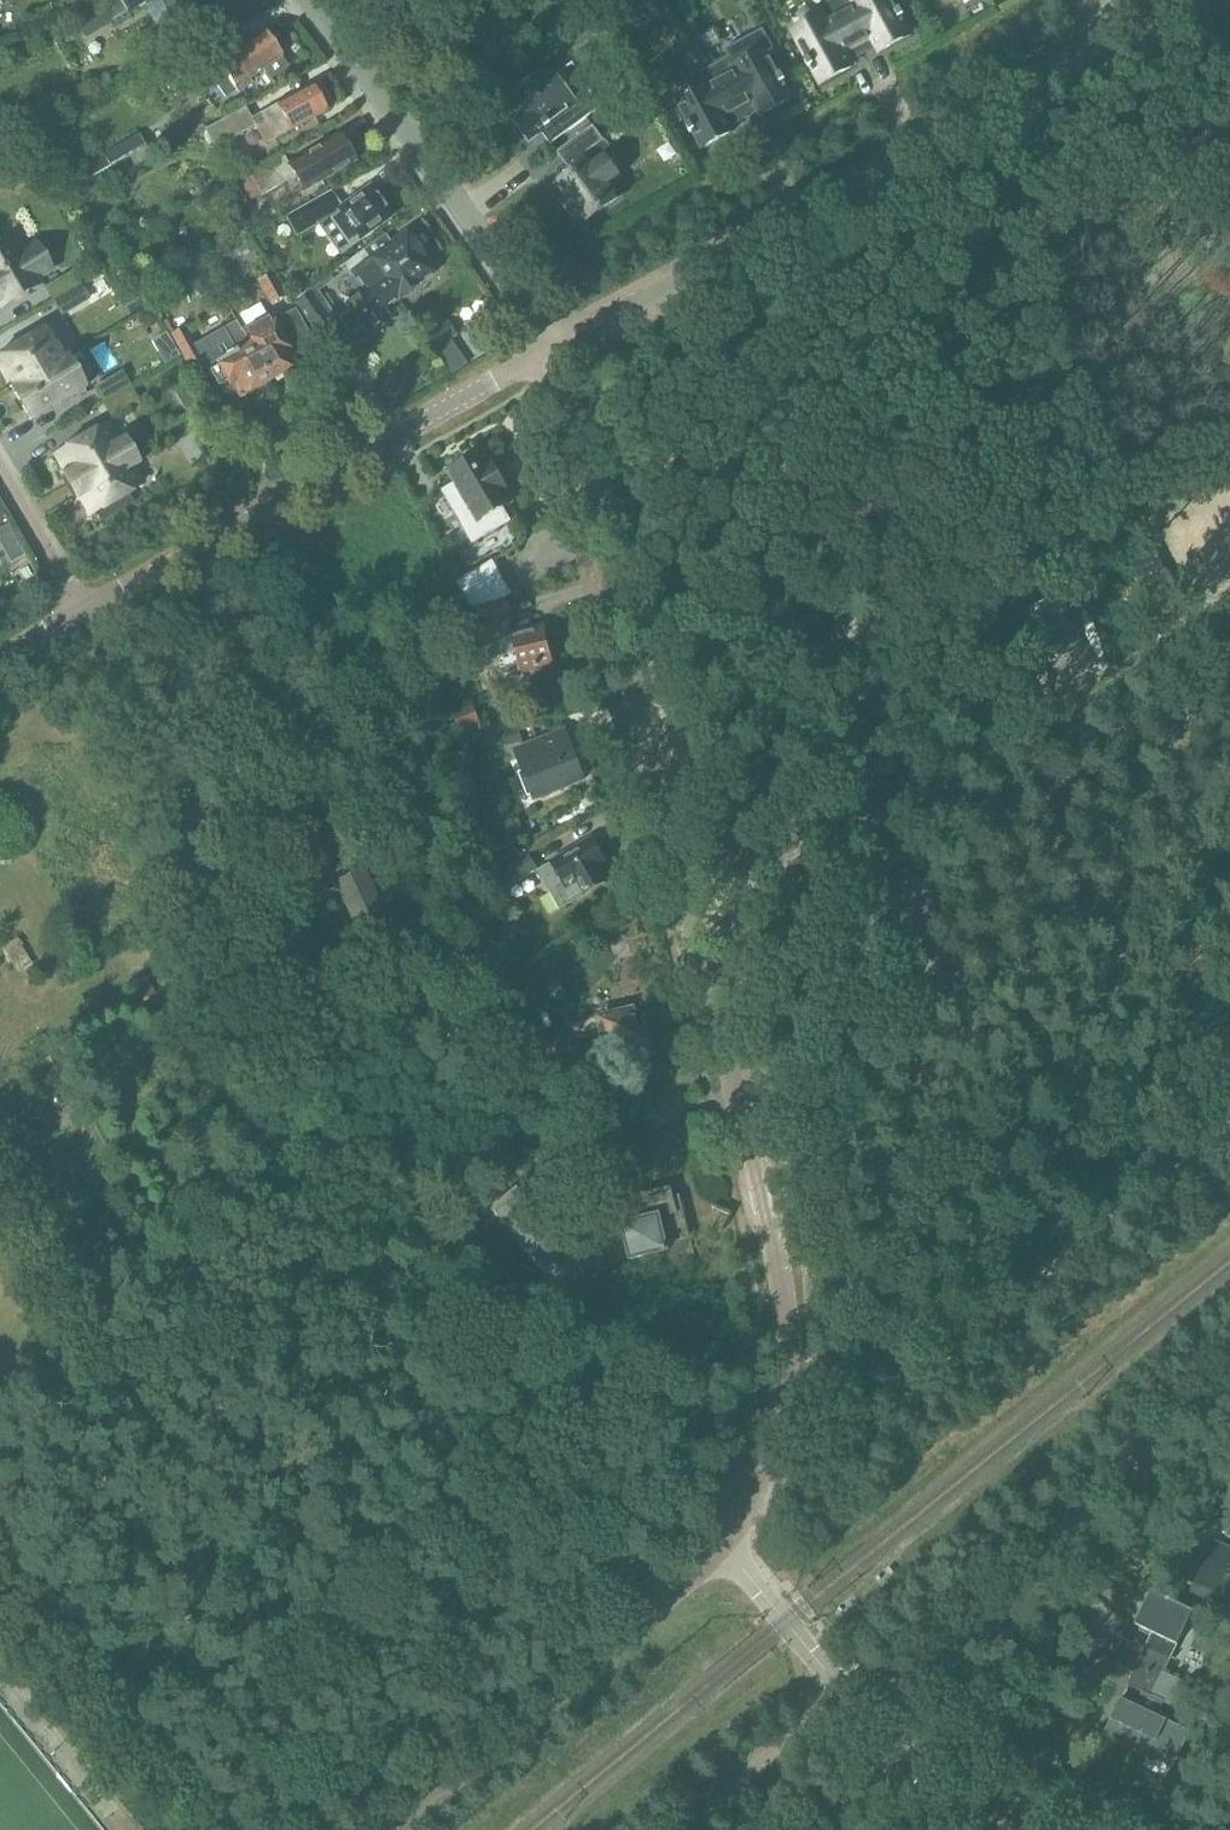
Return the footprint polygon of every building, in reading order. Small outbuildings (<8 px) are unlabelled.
[(157,0),(113,0),(101,7),(100,6),(93,10),(92,8),(75,19),(86,38),(110,24),(109,23),(113,21),(116,26),(131,17),(130,16),(146,7),(157,0)] [(176,27),(201,13),(195,3),(200,0),(161,0),(176,27)] [(793,31),(809,60),(806,62),(809,68),(813,66),(822,84),(852,67),(845,55),(859,47),(834,0),(830,0),(817,7),(822,16),(793,31)] [(874,39),(881,51),(910,35),(901,18),(905,16),(901,10),(898,12),(891,0),(834,0),(859,47),(874,39)] [(779,77),(766,53),(774,48),(764,29),(725,49),(730,57),(715,65),(741,112),(755,104),(762,116),(792,100),(783,83),(786,81),(783,75),(779,77)] [(264,31),(219,63),(239,92),(252,83),(249,79),(263,69),(270,79),(287,67),(281,57),(282,56),(264,31)] [(162,77),(172,92),(198,74),(206,68),(205,67),(220,56),(211,44),(184,63),(180,58),(167,67),(170,71),(162,77)] [(733,132),(726,119),(741,112),(715,65),(699,73),(705,83),(676,98),(691,125),(687,127),(691,133),(694,131),(704,148),(733,132)] [(529,140),(546,128),(552,124),(552,123),(560,117),(570,131),(602,107),(584,83),(570,94),(556,75),(547,82),(542,75),(522,90),(527,97),(508,111),(529,140)] [(656,98),(644,82),(633,91),(640,99),(642,97),(647,104),(656,98)] [(324,112),(310,86),(250,119),(244,107),(204,129),(214,147),(253,126),(255,129),(266,123),(275,139),(324,112)] [(683,122),(677,110),(666,116),(673,127),(683,122)] [(607,185),(618,177),(605,158),(600,162),(592,151),(605,141),(594,125),(557,153),(573,174),(561,183),(571,197),(563,203),(577,221),(585,216),(588,220),(617,199),(607,185)] [(116,176),(151,155),(139,134),(104,156),(105,158),(81,173),(91,189),(115,174),(116,176)] [(293,163),(293,164),(290,165),(283,152),(231,181),(235,188),(241,183),(251,200),(262,194),(263,195),(299,174),(308,188),(353,161),(352,158),(355,156),(348,144),(345,146),(338,136),(293,163)] [(317,198),(292,212),(301,229),(316,221),(318,225),(319,226),(330,218),(348,244),(357,238),(359,242),(392,217),(390,214),(370,186),(343,206),(331,190),(329,192),(317,198)] [(144,234),(133,240),(137,247),(147,241),(144,234)] [(223,234),(208,242),(214,252),(228,245),(223,234)] [(383,277),(418,252),(420,251),(413,240),(411,242),(409,238),(408,239),(405,234),(384,250),(378,240),(364,250),(383,277)] [(0,251),(0,302),(2,306),(39,284),(35,278),(41,274),(27,251),(21,254),(14,243),(0,251)] [(347,305),(350,309),(338,317),(352,336),(363,328),(367,333),(371,330),(373,333),(385,324),(383,321),(387,318),(381,311),(398,298),(383,277),(364,250),(350,260),(357,269),(352,273),(366,292),(347,305)] [(424,259),(418,252),(383,277),(398,298),(401,296),(403,299),(417,289),(415,286),(433,273),(423,259),(424,259)] [(218,254),(203,262),(210,275),(226,267),(218,254)] [(217,289),(202,262),(185,271),(200,298),(217,289)] [(116,281),(124,295),(141,284),(133,271),(116,281)] [(54,301),(81,285),(73,272),(46,288),(54,301)] [(271,304),(286,295),(273,272),(257,281),(271,304)] [(81,285),(54,301),(62,315),(89,299),(81,285)] [(295,304),(313,329),(328,318),(310,293),(295,304)] [(285,381),(299,373),(290,357),(313,344),(293,309),(273,321),(269,313),(240,329),(235,321),(234,321),(268,381),(281,373),(285,381)] [(161,323),(167,333),(168,335),(174,332),(167,320),(161,323)] [(268,381),(234,321),(222,328),(230,343),(237,339),(241,346),(215,361),(230,388),(233,387),(239,397),(268,381)] [(201,340),(196,343),(186,326),(172,335),(195,374),(209,366),(204,358),(209,355),(201,340)] [(62,359),(46,331),(0,358),(3,363),(0,365),(0,366),(8,380),(12,378),(16,386),(62,359)] [(67,356),(62,359),(16,386),(13,388),(30,418),(84,386),(67,356)] [(103,401),(130,386),(122,372),(95,388),(103,401)] [(70,486),(130,451),(123,439),(118,442),(108,425),(58,454),(68,472),(64,474),(70,486)] [(130,451),(70,486),(77,498),(81,495),(91,513),(96,510),(102,520),(132,503),(126,493),(142,484),(132,466),(137,463),(130,451)] [(444,491),(472,542),(508,521),(501,509),(511,503),(506,494),(508,493),(489,460),(487,461),(482,453),(449,471),(456,484),(444,491)] [(16,540),(7,524),(0,528),(0,545),(2,548),(16,540)] [(456,582),(470,608),(502,599),(510,595),(491,562),(456,582)] [(1062,594),(1027,609),(1051,662),(1085,647),(1062,594)] [(508,602),(475,610),(479,628),(481,628),(488,658),(497,656),(503,680),(522,675),(521,671),(552,664),(544,628),(511,636),(507,622),(513,620),(508,602)] [(483,727),(475,707),(448,717),(454,732),(460,729),(462,735),(483,727)] [(520,733),(504,739),(507,747),(523,741),(520,733)] [(540,740),(515,750),(534,799),(584,779),(573,751),(562,755),(554,735),(549,737),(540,740)] [(559,909),(606,883),(598,869),(607,863),(593,838),(539,869),(527,849),(518,855),(521,859),(489,878),(497,891),(503,887),(505,890),(537,870),(559,909)] [(382,917),(360,870),(334,882),(356,929),(382,917)] [(139,1005),(157,996),(146,975),(129,983),(139,1005)] [(405,984),(389,991),(395,1006),(411,998),(405,984)] [(604,1034),(607,1045),(639,1037),(632,1009),(599,1018),(574,1025),(578,1041),(604,1034)] [(44,1059),(53,1075),(63,1070),(54,1053),(44,1059)] [(0,1167),(0,1177),(1,1178),(24,1164),(19,1156),(0,1167)] [(520,1182),(490,1206),(558,1291),(588,1266),(520,1182)] [(665,1243),(689,1237),(679,1197),(673,1198),(670,1188),(625,1200),(630,1222),(622,1224),(630,1258),(666,1249),(665,1243)] [(650,1540),(644,1533),(637,1540),(643,1547),(650,1540)] [(1194,1611),(1199,1600),(1219,1609),(1217,1612),(1229,1617),(1229,1548),(1216,1541),(1196,1584),(1185,1579),(1175,1603),(1194,1611)] [(1194,1611),(1175,1603),(1173,1601),(1173,1600),(1168,1597),(1167,1599),(1152,1592),(1136,1624),(1153,1632),(1134,1671),(1148,1678),(1150,1673),(1148,1672),(1151,1667),(1165,1674),(1194,1611)] [(1143,1691),(1137,1705),(1121,1697),(1103,1733),(1173,1768),(1191,1732),(1158,1715),(1163,1703),(1171,1706),(1183,1682),(1165,1674),(1151,1667),(1148,1672),(1150,1673),(1148,1678),(1134,1671),(1128,1685),(1143,1691)]
